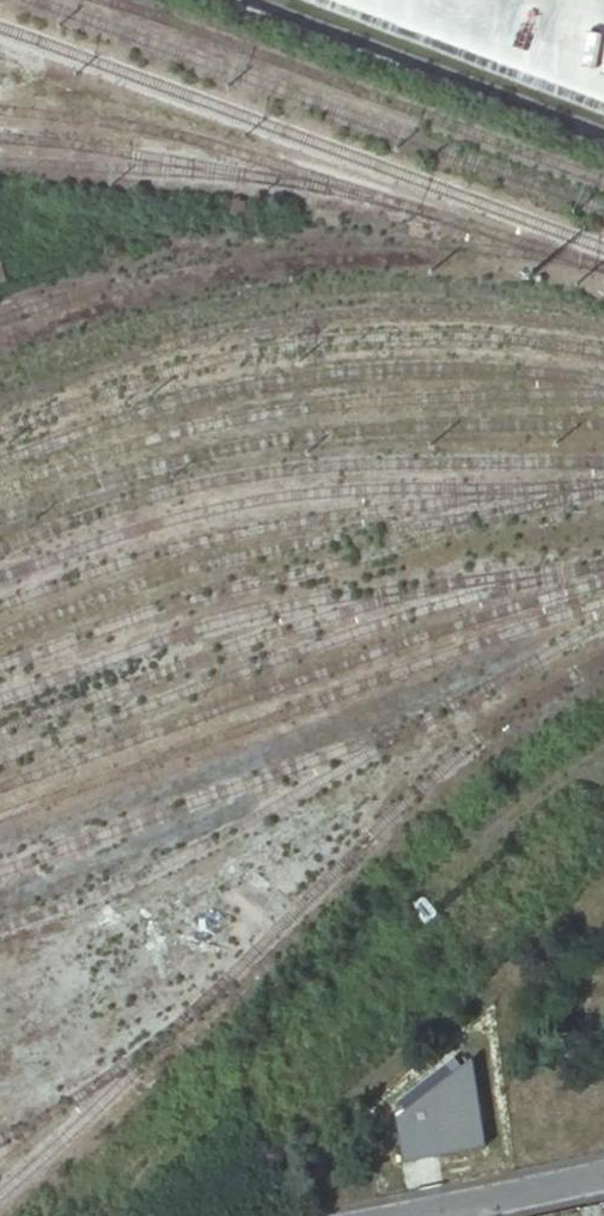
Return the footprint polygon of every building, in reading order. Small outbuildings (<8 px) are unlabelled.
[(471,1058),(397,1117),(403,1163),(485,1147),(471,1058)]
